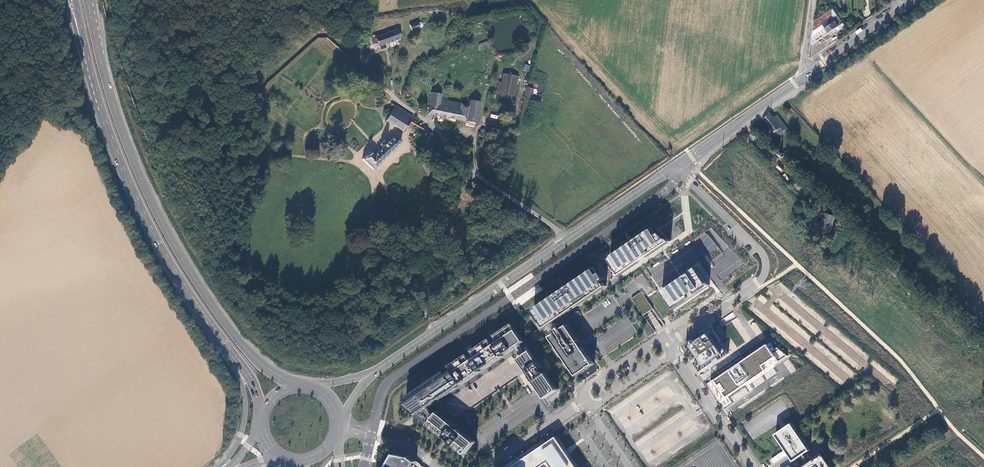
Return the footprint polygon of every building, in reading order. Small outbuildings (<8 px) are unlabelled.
[(838,25),(842,22),(833,8),(813,21),(810,45),(829,32),(831,35),(840,28),(838,25)] [(398,29),(375,38),(378,45),(379,47),(401,38),(398,29)] [(370,49),(378,45),(375,38),(375,36),(370,38),(370,49)] [(478,44),(480,50),(488,47),(487,41),(478,44)] [(514,96),(518,76),(503,73),(501,82),(498,82),(496,93),(514,96)] [(532,99),(534,89),(525,87),(524,97),(532,99)] [(442,94),(432,93),(427,114),(476,124),(480,102),(470,100),(468,105),(441,100),(442,94)] [(413,117),(392,103),(390,106),(394,108),(386,120),(405,131),(413,117)] [(770,114),(763,120),(776,137),(781,133),(786,129),(777,116),(773,119),(770,114)] [(435,136),(430,134),(425,148),(430,150),(435,136)] [(403,140),(395,137),(389,142),(386,139),(381,144),(384,147),(375,154),(371,151),(363,159),(373,169),(388,155),(390,156),(392,156),(393,155),(394,153),(394,151),(393,150),(403,140)] [(835,218),(825,215),(822,224),(818,223),(815,232),(828,237),(835,218)] [(686,237),(718,283),(745,264),(706,222),(686,237)] [(656,227),(610,258),(621,274),(671,241),(656,227)] [(534,311),(545,328),(607,286),(604,281),(607,279),(599,266),(534,311)] [(698,267),(662,291),(675,309),(711,285),(698,267)] [(447,370),(407,397),(411,403),(408,405),(418,414),(525,341),(514,324),(497,336),(498,338),(493,342),(491,340),(474,351),(475,353),(471,356),(469,355),(452,367),(453,369),(448,372),(447,370)] [(551,336),(578,375),(595,363),(581,343),(568,325),(563,329),(561,326),(555,330),(557,333),(551,336)] [(729,354),(711,327),(686,344),(695,358),(699,355),(701,358),(694,363),(700,371),(711,364),(710,362),(718,357),(720,359),(729,354)] [(767,345),(710,384),(722,401),(788,356),(778,348),(773,351),(767,345)] [(558,390),(531,351),(520,358),(547,399),(558,390)] [(438,412),(430,424),(467,454),(476,443),(438,412)] [(802,466),(832,466),(823,453),(812,460),(808,463),(802,454),(810,449),(790,422),(785,426),(775,433),(794,460),(801,455),(806,464),(802,466)] [(557,436),(512,466),(540,466),(549,461),(552,466),(578,466),(557,436)] [(417,461),(412,457),(395,453),(387,466),(413,466),(417,461)]
